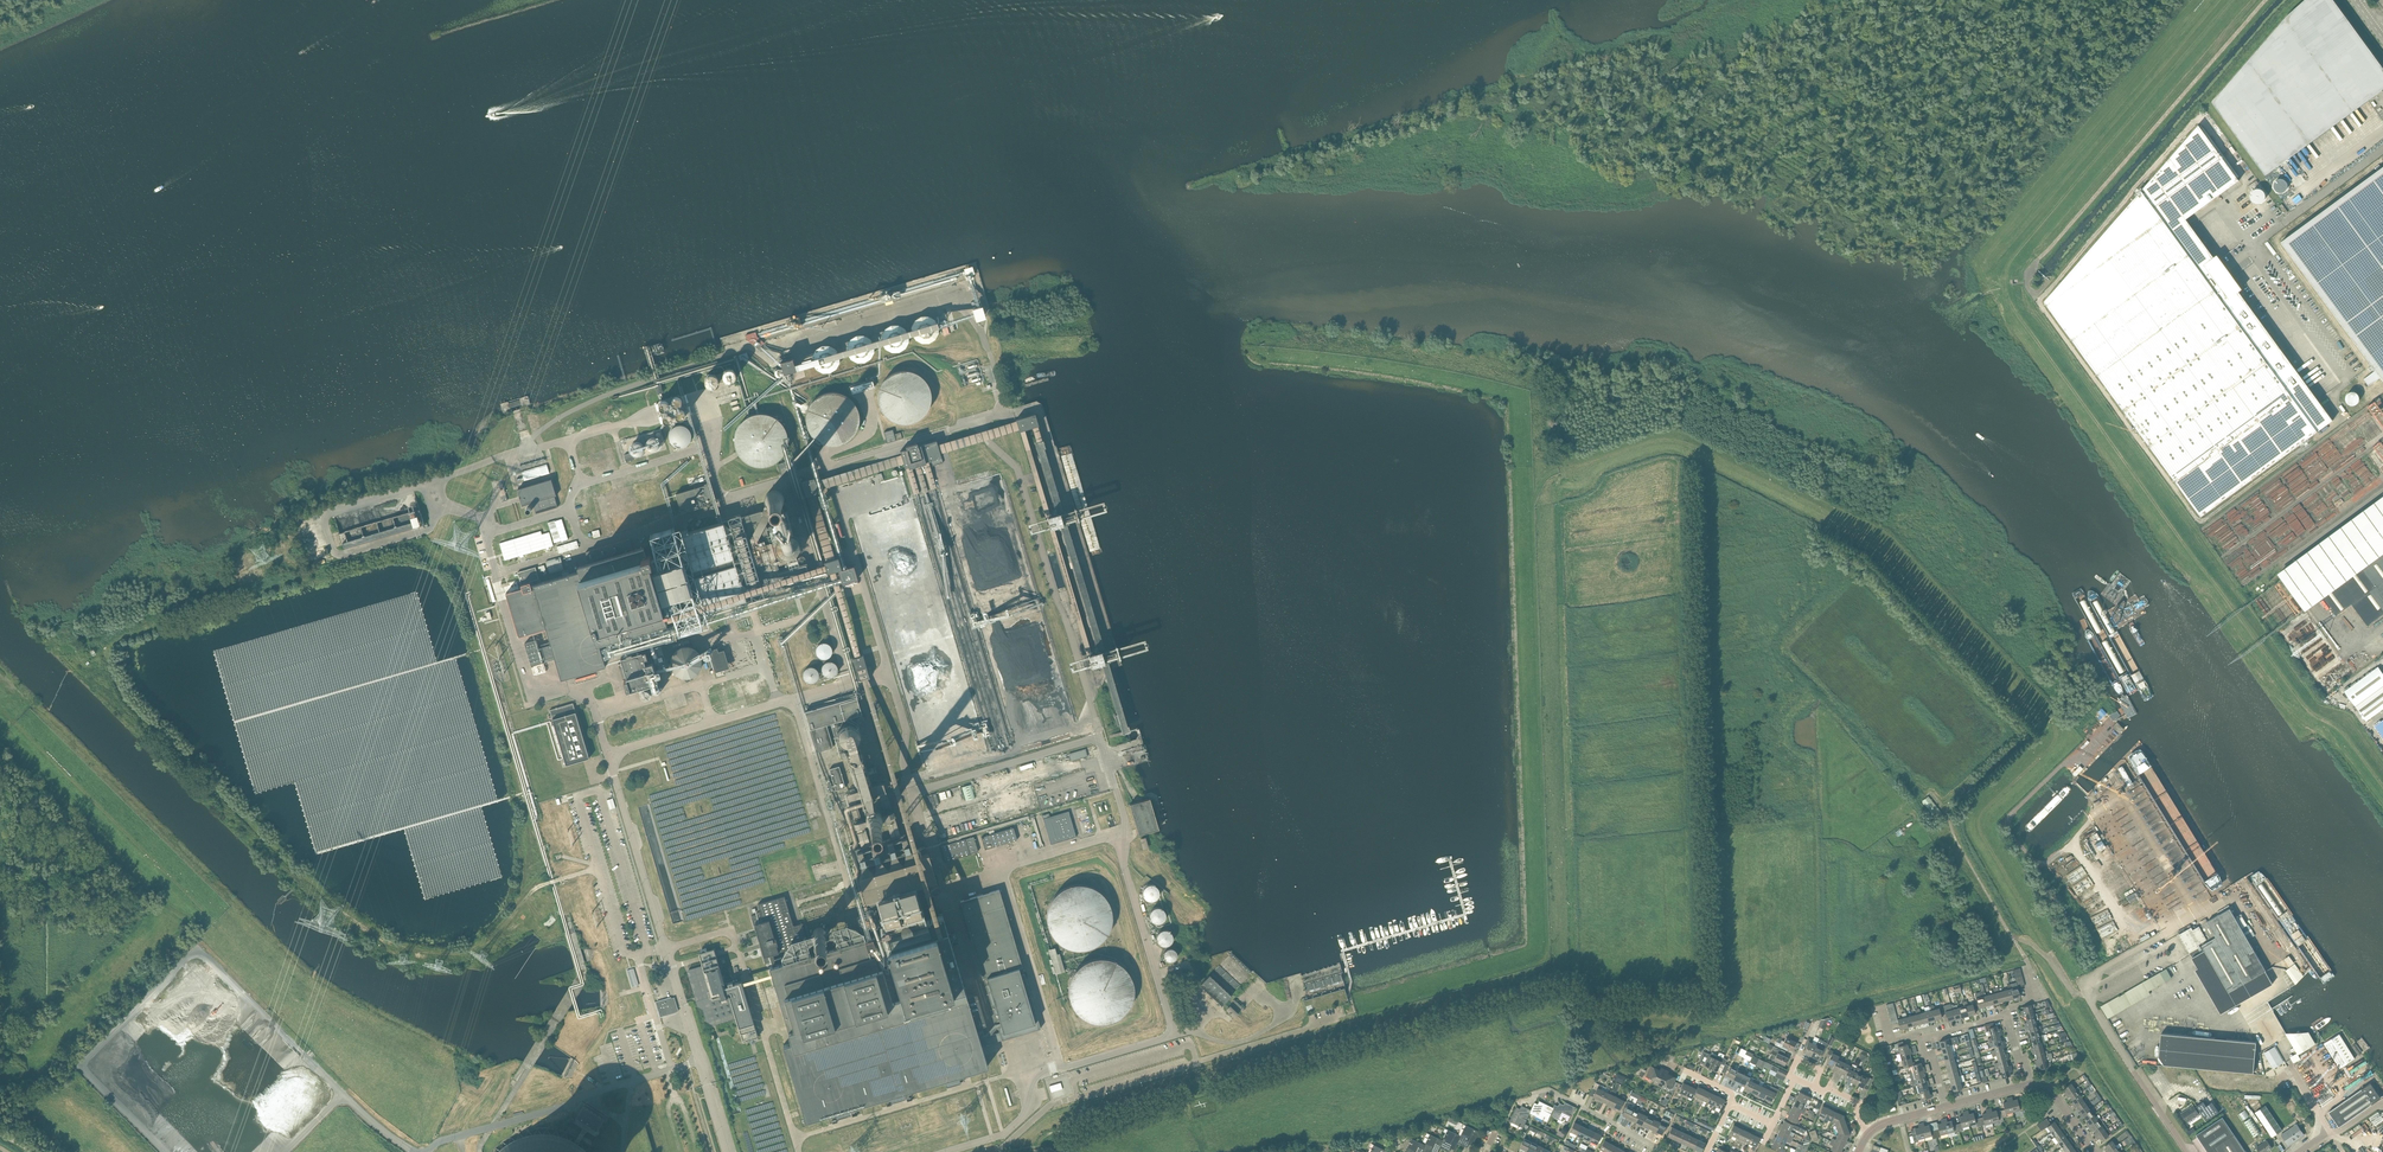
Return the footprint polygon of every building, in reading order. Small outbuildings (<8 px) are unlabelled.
[(2334,0),(2305,0),(2287,16),(2212,102),(2266,175),(2382,90),(2382,68),(2334,0)] [(2061,283),(2045,301),(2047,305),(2201,516),(2333,420),(2186,219),(2239,180),(2199,125),(2061,283)] [(2281,242),(2376,370),(2364,379),(2369,386),(2381,377),(2382,380),(2382,167),(2281,242)] [(2248,186),(2251,189),(2258,183),(2256,180),(2248,186)] [(2279,206),(2285,214),(2288,212),(2282,204),(2279,206)] [(940,333),(941,331),(940,328),(940,326),(939,324),(937,322),(935,320),(933,319),(931,318),(928,318),(926,318),(923,318),(921,319),(919,320),(917,322),(916,324),(915,326),(914,329),(914,331),(914,334),(915,336),(916,338),(917,340),(919,342),(921,343),(924,344),(926,344),(929,344),(931,344),(933,343),(935,342),(937,340),(939,338),(940,336),(940,333)] [(910,343),(910,340),(910,338),(909,335),(908,333),(906,331),(904,329),(902,328),(900,327),(897,327),(894,327),(892,328),(890,329),(888,330),(886,332),(885,334),(884,337),(883,339),(883,342),(884,344),(885,347),(886,349),(888,351),(890,352),(893,353),(895,354),(898,354),(900,353),(903,352),(905,351),(907,349),(908,347),(909,345),(910,343)] [(756,332),(745,335),(747,340),(758,350),(764,343),(757,336),(756,332)] [(875,352),(875,350),(875,347),(874,345),(873,342),(871,340),(869,339),(867,337),(864,337),(862,336),(859,336),(857,337),(854,338),(852,340),(851,342),(849,344),(848,346),(848,349),(848,351),(849,354),(850,356),(851,358),(853,360),(855,362),(857,363),(860,363),(862,363),(865,363),(867,362),(870,361),(871,359),(873,357),(874,355),(875,352)] [(840,362),(840,360),(840,357),(839,355),(838,352),(836,350),(834,349),(832,348),(829,347),(827,347),(824,347),(822,348),(819,349),(817,350),(816,352),(814,354),(814,357),(813,359),(813,362),(814,364),(815,367),(816,369),(818,371),(820,372),(823,373),(825,373),(828,373),(830,373),(833,372),(835,371),(837,369),(838,367),(839,365),(840,362)] [(791,354),(779,358),(784,374),(796,371),(791,354)] [(737,377),(737,376),(737,374),(737,373),(736,372),(735,371),(734,370),(733,369),(732,369),(730,369),(729,369),(728,369),(726,370),(725,371),(724,372),(724,373),(723,374),(723,375),(723,377),(723,378),(724,379),(725,380),(726,381),(727,382),(728,383),(729,383),(731,383),(732,383),(733,382),(735,381),(736,379),(737,378),(737,377)] [(930,404),(930,399),(930,394),(928,389),(926,384),(922,381),(919,377),(914,375),(909,373),(904,373),(899,373),(895,374),(890,377),(886,380),(883,383),(880,388),(878,392),(877,397),(877,402),(878,407),(880,412),(883,416),(887,419),(891,422),(896,424),(900,425),(906,425),(910,425),(915,423),(919,420),(923,417),(926,413),(928,408),(930,404)] [(719,382),(719,381),(719,380),(718,378),(718,377),(717,376),(716,375),(714,375),(713,374),(712,374),(710,374),(709,375),(708,375),(707,376),(706,377),(705,378),(705,380),(704,381),(705,382),(705,384),(705,385),(706,386),(707,387),(708,388),(710,388),(711,388),(712,389),(714,388),(715,388),(716,387),(717,386),(718,385),(718,384),(719,382)] [(859,424),(859,419),(859,414),(857,409),(855,404),(852,401),(848,397),(843,395),(839,393),(834,393),(829,393),(824,394),(819,397),(815,400),(812,403),(809,408),(808,412),(807,417),(807,422),(808,427),(810,432),(813,436),(816,439),(820,442),(825,444),(830,445),(835,445),(840,445),(844,443),(849,440),(852,437),(855,433),(858,428),(859,424)] [(666,404),(664,404),(663,404),(661,404),(660,405),(659,407),(659,408),(659,410),(659,411),(660,412),(662,413),(664,414),(664,417),(664,418),(663,419),(663,421),(663,422),(663,424),(664,425),(666,426),(667,426),(669,426),(671,425),(672,424),(672,422),(672,421),(676,420),(677,421),(678,422),(680,422),(681,422),(683,421),(684,420),(685,419),(685,417),(684,415),(683,414),(682,413),(681,413),(680,413),(679,409),(680,408),(681,406),(681,405),(680,403),(679,402),(678,401),(676,400),(675,400),(673,401),(672,402),(671,403),(671,405),(671,406),(668,407),(667,405),(666,404)] [(1035,414),(1016,420),(1019,431),(1038,425),(1035,414)] [(787,446),(788,441),(787,436),(785,431),(783,427),(780,423),(776,420),(771,417),(767,416),(762,415),(756,415),(752,417),(747,419),(743,422),(739,426),(737,430),(735,435),(734,440),(734,445),(735,450),(737,454),(740,459),(744,462),(748,465),(753,467),(758,468),(763,468),(768,467),(772,466),(777,463),(781,460),(784,456),(786,451),(787,446)] [(691,442),(691,439),(691,437),(690,435),(689,433),(688,431),(686,430),(684,429),(682,428),(680,428),(677,428),(675,429),(673,430),(671,431),(670,433),(669,435),(668,437),(668,439),(668,441),(668,444),(669,446),(670,447),(672,449),(674,450),(676,451),(678,451),(680,452),(683,451),(685,450),(687,449),(688,448),(690,446),(691,444),(691,442)] [(892,429),(884,432),(887,443),(896,441),(892,429)] [(660,446),(661,445),(660,443),(660,442),(659,441),(658,440),(657,439),(656,438),(655,438),(653,438),(652,438),(651,438),(650,439),(648,440),(648,441),(647,442),(646,443),(646,444),(646,446),(647,447),(647,448),(648,449),(649,450),(650,451),(651,452),(653,452),(654,452),(655,452),(657,451),(658,450),(659,450),(660,448),(660,447),(660,446)] [(901,455),(883,461),(885,469),(904,464),(905,468),(914,494),(919,493),(911,466),(914,465),(922,492),(928,490),(920,463),(923,462),(931,490),(936,488),(928,461),(930,466),(943,463),(936,440),(918,446),(917,443),(905,446),(906,449),(900,451),(901,455)] [(644,451),(644,449),(644,448),(644,447),(643,446),(642,445),(641,444),(640,443),(638,443),(637,443),(636,443),(634,443),(633,444),(632,444),(631,446),(631,447),(630,448),(630,449),(630,451),(630,452),(631,453),(632,454),(633,455),(634,456),(635,457),(636,457),(638,457),(639,457),(640,456),(641,455),(642,454),(643,453),(644,452),(644,451)] [(630,453),(624,455),(626,462),(633,460),(632,456),(631,456),(630,453)] [(787,461),(778,464),(781,475),(790,472),(787,461)] [(547,464),(521,472),(524,481),(550,473),(547,464)] [(814,478),(802,482),(806,496),(818,492),(814,478)] [(556,496),(551,480),(517,490),(522,506),(533,503),(536,514),(558,507),(554,496),(556,496)] [(708,485),(676,494),(681,513),(713,503),(708,485)] [(785,503),(785,500),(784,497),(783,494),(780,492),(777,491),(773,491),(770,493),(768,495),(766,498),(766,501),(767,504),(769,507),(771,509),(774,510),(778,510),(781,509),(783,506),(785,503)] [(2278,573),(2305,610),(2324,597),(2337,614),(2352,604),(2368,625),(2382,614),(2382,496),(2278,573)] [(786,509),(772,513),(778,532),(792,528),(786,509)] [(412,523),(347,542),(349,548),(424,525),(420,510),(409,513),(412,523)] [(722,519),(723,522),(682,534),(693,570),(701,568),(702,573),(694,576),(705,612),(746,600),(747,602),(765,597),(764,594),(784,588),(783,584),(810,576),(806,563),(790,567),(789,562),(783,563),(785,569),(779,571),(778,566),(761,510),(741,516),(740,514),(722,519)] [(543,539),(501,551),(505,565),(547,553),(543,539)] [(551,642),(538,646),(536,640),(525,643),(527,650),(532,666),(543,662),(542,660),(544,659),(545,662),(556,659),(562,678),(606,665),(602,650),(670,630),(664,610),(695,600),(680,549),(652,558),(650,554),(646,555),(644,547),(633,550),(630,539),(585,552),(589,563),(578,567),(579,571),(534,585),(535,589),(533,590),(530,582),(539,580),(535,567),(518,572),(522,589),(507,593),(510,604),(508,605),(517,637),(546,628),(551,642)] [(559,557),(546,561),(550,574),(563,570),(559,557)] [(838,557),(824,561),(827,572),(841,568),(838,557)] [(544,565),(538,567),(539,572),(543,571),(544,574),(546,574),(544,565)] [(853,566),(838,570),(842,584),(857,579),(853,566)] [(831,655),(832,652),(831,649),(830,647),(827,645),(824,644),(821,644),(819,646),(817,648),(816,651),(816,654),(817,657),(819,659),(822,660),(825,660),(828,659),(830,658),(831,655)] [(717,648),(709,650),(715,672),(723,669),(717,648)] [(647,657),(645,650),(621,657),(628,678),(624,679),(627,689),(651,682),(653,688),(659,686),(656,679),(657,679),(652,660),(645,662),(644,658),(647,657)] [(863,655),(852,658),(857,675),(868,672),(863,655)] [(838,673),(838,670),(838,667),(836,665),(833,663),(830,662),(827,663),(825,664),(823,666),(822,669),(822,672),(823,675),(825,677),(828,679),(831,679),(834,678),(836,676),(838,673)] [(2366,721),(2382,709),(2382,673),(2378,666),(2344,691),(2366,721)] [(818,680),(819,677),(818,674),(817,671),(814,669),(811,668),(808,669),(805,670),(803,672),(802,675),(802,678),(803,681),(805,683),(808,685),(811,685),(814,684),(817,682),(818,680)] [(856,696),(805,712),(810,729),(811,729),(818,752),(833,747),(826,724),(862,714),(856,696)] [(551,714),(549,715),(549,718),(552,717),(566,765),(589,758),(573,703),(550,710),(551,714)] [(525,706),(512,710),(518,728),(531,724),(525,706)] [(2131,736),(2125,731),(2100,757),(2106,762),(2131,736)] [(1085,749),(1068,754),(1071,761),(1088,756),(1085,749)] [(839,766),(829,769),(836,790),(845,787),(839,766)] [(971,784),(962,787),(966,801),(975,798),(971,784)] [(1928,797),(1923,801),(1936,817),(1941,813),(1928,797)] [(1138,835),(1156,829),(1158,829),(1149,798),(1129,804),(1138,835)] [(884,826),(885,824),(886,821),(885,818),(884,815),(881,813),(879,812),(876,811),(873,812),(870,814),(868,816),(867,819),(867,822),(868,825),(870,827),(873,829),(875,830),(879,830),(881,828),(884,826)] [(1042,815),(1043,819),(1050,844),(1076,837),(1068,811),(1050,817),(1049,813),(1042,815)] [(1013,829),(994,834),(993,830),(988,831),(990,835),(981,837),(985,849),(1017,841),(1013,829)] [(906,834),(854,849),(859,866),(911,850),(910,849),(906,834)] [(973,836),(941,846),(946,861),(978,851),(973,836)] [(917,855),(914,856),(858,873),(865,898),(925,880),(923,875),(925,875),(928,884),(937,881),(928,852),(919,854),(923,867),(921,867),(917,855)] [(780,860),(763,865),(771,893),(788,888),(785,878),(791,876),(795,887),(811,881),(803,853),(786,858),(790,872),(784,874),(780,860)] [(751,866),(737,869),(746,901),(760,897),(751,866)] [(893,905),(929,895),(925,881),(865,899),(867,905),(890,898),(893,905)] [(1111,923),(1112,917),(1111,911),(1109,905),(1107,899),(1103,894),(1098,890),(1093,887),(1087,885),(1080,884),(1074,885),(1068,886),(1062,889),(1057,892),(1053,897),(1050,902),(1047,908),(1046,914),(1046,920),(1047,926),(1050,932),(1053,937),(1057,942),(1063,945),(1068,948),(1074,949),(1081,950),(1087,949),(1093,947),(1098,944),(1103,940),(1107,935),(1109,929),(1111,923)] [(1159,895),(1159,893),(1158,892),(1158,890),(1157,889),(1156,887),(1155,886),(1154,886),(1152,885),(1150,885),(1149,885),(1147,886),(1146,886),(1145,887),(1144,888),(1143,890),(1142,891),(1142,893),(1142,894),(1142,896),(1143,897),(1144,899),(1145,900),(1146,901),(1148,901),(1149,902),(1151,902),(1153,901),(1154,901),(1155,900),(1157,899),(1158,898),(1158,896),(1159,895)] [(999,889),(960,901),(965,917),(965,918),(966,922),(964,922),(969,940),(972,940),(992,1009),(990,1010),(994,1023),(996,1022),(999,1032),(983,1037),(982,1033),(987,1032),(986,1026),(976,1029),(976,1027),(966,995),(943,919),(942,913),(939,914),(933,894),(858,917),(862,928),(879,923),(882,933),(776,964),(774,959),(809,948),(802,923),(793,926),(784,896),(758,904),(760,912),(756,913),(757,915),(751,916),(765,964),(771,962),(772,966),(770,966),(784,1016),(792,1042),(784,1045),(783,1045),(801,1107),(802,1108),(805,1120),(825,1115),(829,1113),(832,1124),(838,1122),(837,1119),(838,1119),(838,1120),(843,1118),(851,1116),(851,1115),(852,1117),(858,1115),(855,1106),(859,1105),(879,1099),(884,1097),(886,1106),(892,1105),(891,1103),(893,1102),(893,1103),(899,1101),(905,1100),(905,1099),(906,1098),(907,1101),(912,1100),(909,1090),(915,1089),(944,1080),(946,1087),(952,1085),(961,1083),(961,1082),(965,1080),(963,1075),(969,1073),(988,1067),(983,1052),(982,1046),(985,1045),(1041,1028),(1026,978),(1024,972),(1022,966),(1006,911),(1004,905),(999,889)] [(1165,917),(1166,915),(1165,914),(1165,912),(1164,911),(1163,910),(1162,909),(1160,908),(1159,907),(1157,907),(1156,907),(1154,908),(1153,909),(1151,909),(1150,911),(1150,912),(1149,914),(1149,915),(1149,917),(1149,918),(1150,920),(1151,921),(1152,922),(1153,923),(1155,924),(1156,924),(1158,924),(1159,924),(1161,923),(1162,922),(1163,921),(1164,920),(1165,918),(1165,917)] [(2200,925),(2209,941),(2202,945),(2205,950),(2191,957),(2197,967),(2195,970),(2221,1013),(2273,983),(2230,908),(2200,925)] [(2191,927),(2179,934),(2188,950),(2207,939),(2199,926),(2193,930),(2191,927)] [(826,939),(827,936),(826,934),(825,931),(823,930),(820,929),(817,929),(815,930),(813,932),(812,935),(812,938),(813,940),(815,942),(817,943),(820,944),(823,943),(825,941),(826,939)] [(1172,940),(1172,939),(1172,937),(1172,936),(1171,934),(1170,933),(1169,932),(1167,931),(1166,931),(1164,931),(1163,931),(1161,931),(1160,932),(1158,933),(1157,934),(1157,936),(1156,937),(1156,939),(1156,940),(1156,942),(1157,943),(1158,944),(1159,946),(1160,946),(1162,947),(1163,947),(1165,947),(1166,947),(1168,947),(1169,946),(1170,945),(1171,943),(1172,942),(1172,940)] [(1054,948),(1049,950),(1052,959),(1049,960),(1051,964),(1053,963),(1054,966),(1051,967),(1053,974),(1056,973),(1056,974),(1064,971),(1059,953),(1056,954),(1054,948)] [(735,1023),(738,1025),(743,1042),(758,1037),(752,1018),(749,1007),(751,1006),(746,989),(744,989),(740,976),(737,977),(737,978),(724,981),(720,968),(722,967),(720,963),(717,961),(714,949),(700,954),(703,965),(688,970),(687,972),(695,1000),(697,1001),(699,1005),(704,1008),(708,1020),(713,1023),(733,1017),(735,1023)] [(1178,957),(1178,956),(1178,955),(1177,954),(1177,953),(1176,952),(1175,951),(1174,950),(1172,950),(1171,950),(1170,950),(1169,950),(1167,951),(1166,951),(1165,952),(1165,954),(1164,955),(1164,956),(1164,957),(1165,959),(1165,960),(1166,961),(1167,962),(1168,963),(1169,963),(1170,963),(1172,963),(1173,963),(1174,963),(1175,962),(1176,961),(1177,960),(1178,959),(1178,957)] [(1134,998),(1134,992),(1134,986),(1132,980),(1129,974),(1125,970),(1121,966),(1115,962),(1109,960),(1103,960),(1097,960),(1091,961),(1085,964),(1080,968),(1076,972),(1072,977),(1070,983),(1069,989),(1069,995),(1070,1002),(1072,1007),(1076,1013),(1080,1017),(1085,1021),(1091,1023),(1097,1025),(1103,1025),(1109,1024),(1115,1022),(1121,1019),(1125,1015),(1129,1010),(1132,1004),(1134,998)] [(634,969),(627,970),(632,987),(638,985),(634,969)] [(1222,1006),(1232,996),(1209,975),(1199,985),(1222,1006)] [(2012,983),(2010,984),(2013,999),(2020,997),(2018,988),(2018,987),(2013,988),(2012,983)] [(2008,990),(2004,991),(2006,1000),(2013,999),(2010,984),(2007,985),(2008,990)] [(1996,988),(1999,1002),(2006,1000),(2004,991),(1999,992),(1997,985),(1995,986),(1996,988)] [(1995,993),(1990,995),(1993,1004),(1999,1002),(1996,988),(1993,988),(1995,993)] [(1984,991),(1982,992),(1986,1006),(1993,1004),(1990,995),(1985,996),(1984,991)] [(1986,1006),(1982,992),(1980,992),(1981,997),(1976,998),(1979,1008),(1986,1006)] [(671,997),(657,1001),(655,1002),(660,1018),(676,1013),(674,1009),(676,1008),(674,1000),(672,1001),(671,997)] [(1235,999),(1233,1001),(1243,1011),(1245,1009),(1235,999)] [(1964,1007),(1959,1008),(1962,1017),(1969,1016),(1965,1001),(1962,1002),(1964,1007)] [(1967,1001),(1965,1001),(1969,1016),(1976,1014),(1973,1004),(1968,1005),(1967,1001)] [(1930,1011),(1926,1012),(1928,1022),(1935,1020),(1931,1005),(1930,1002),(1928,1003),(1929,1006),(1930,1011)] [(1950,1002),(1950,1004),(1951,1005),(1955,1019),(1962,1017),(1959,1008),(1954,1009),(1952,1002),(1950,1002)] [(1951,1005),(1950,1004),(1943,1006),(1945,1012),(1948,1021),(1955,1019),(1951,1005)] [(2021,1011),(2022,1014),(2033,1011),(2032,1008),(2036,1007),(2035,1004),(2023,1007),(2024,1010),(2021,1011)] [(1933,1005),(1931,1005),(1935,1020),(1942,1018),(1941,1012),(1939,1008),(1935,1010),(1933,1005)] [(1919,1008),(1917,1009),(1921,1024),(1928,1022),(1926,1012),(1921,1013),(1919,1008)] [(1916,1014),(1912,1016),(1914,1025),(1921,1024),(1917,1009),(1915,1010),(1916,1014)] [(1904,1013),(1903,1013),(1907,1027),(1914,1025),(1912,1016),(1907,1017),(1905,1011),(1903,1011),(1904,1013)] [(2025,1017),(2026,1019),(2038,1016),(2037,1013),(2034,1014),(2033,1011),(2022,1014),(2023,1017),(2025,1017)] [(1898,1020),(1899,1023),(1900,1029),(1907,1027),(1903,1013),(1901,1013),(1903,1018),(1898,1020)] [(2024,1023),(2025,1026),(2036,1023),(2035,1020),(2039,1019),(2038,1016),(2026,1019),(2027,1022),(2024,1023)] [(1818,1026),(1824,1029),(1829,1018),(1821,1019),(1818,1026)] [(1990,1031),(1991,1034),(2002,1031),(2001,1028),(1998,1029),(1997,1026),(1994,1027),(1993,1023),(1984,1025),(1986,1032),(1990,1031)] [(2029,1029),(2029,1032),(2042,1029),(2041,1025),(2037,1026),(2036,1023),(2025,1026),(2026,1030),(2029,1029)] [(2028,1035),(2029,1039),(2039,1036),(2039,1033),(2042,1032),(2042,1029),(2029,1032),(2030,1035),(2028,1035)] [(1988,1038),(1989,1041),(2001,1038),(2000,1035),(2002,1035),(2002,1031),(1991,1034),(1992,1037),(1988,1038)] [(2165,1065),(2254,1072),(2256,1042),(2161,1033),(2159,1057),(2165,1065)] [(2324,1043),(2340,1068),(2355,1058),(2339,1034),(2324,1043)] [(1827,1043),(1831,1045),(1835,1038),(1830,1036),(1827,1043)] [(2032,1041),(2033,1044),(2045,1041),(2044,1038),(2040,1039),(2039,1036),(2029,1039),(2029,1042),(2032,1041)] [(1775,1045),(1782,1048),(1783,1045),(1793,1049),(1796,1042),(1786,1037),(1785,1041),(1778,1038),(1777,1042),(1777,1041),(1775,1045)] [(1804,1052),(1811,1056),(1817,1043),(1808,1038),(1805,1044),(1807,1045),(1804,1052)] [(1993,1043),(1994,1047),(2005,1044),(2004,1040),(2001,1041),(2001,1038),(1989,1041),(1989,1044),(1993,1043)] [(1940,1041),(1941,1048),(1950,1045),(1949,1039),(1940,1041)] [(1900,1054),(1911,1051),(1910,1048),(1909,1048),(1907,1044),(1904,1045),(1903,1041),(1897,1043),(1899,1051),(1897,1051),(1897,1054),(1900,1054)] [(2031,1048),(2032,1051),(2043,1048),(2042,1045),(2046,1044),(2045,1041),(2033,1044),(2034,1047),(2031,1048)] [(1817,1043),(1811,1056),(1818,1059),(1822,1052),(1824,1053),(1827,1047),(1817,1043)] [(1953,1044),(1941,1048),(1943,1054),(1952,1052),(1955,1051),(1953,1044)] [(1991,1051),(1992,1054),(2004,1051),(2003,1048),(2006,1047),(2005,1044),(1994,1047),(1995,1050),(1991,1051)] [(1769,1058),(1785,1065),(1788,1058),(1781,1054),(1782,1050),(1777,1047),(1774,1046),(1771,1053),(1772,1053),(1769,1058)] [(2264,1053),(2273,1068),(2283,1062),(2274,1047),(2264,1053)] [(2035,1054),(2036,1056),(2048,1053),(2047,1050),(2044,1051),(2043,1048),(2032,1051),(2033,1054),(2035,1054)] [(1747,1050),(1743,1058),(1750,1061),(1753,1055),(1754,1054),(1747,1050)] [(1830,1068),(1833,1069),(1837,1059),(1838,1059),(1839,1056),(1833,1053),(1833,1051),(1829,1050),(1826,1057),(1830,1058),(1828,1063),(1832,1064),(1830,1068)] [(1902,1060),(1911,1058),(1910,1054),(1912,1053),(1911,1051),(1900,1054),(1902,1060)] [(1997,1056),(1997,1059),(2008,1056),(2007,1053),(2005,1053),(2004,1051),(1992,1054),(1993,1057),(1997,1056)] [(1943,1054),(1945,1060),(1954,1057),(1952,1052),(1943,1054)] [(1705,1065),(1711,1068),(1717,1055),(1717,1056),(1711,1053),(1710,1054),(1708,1053),(1707,1056),(1703,1054),(1702,1057),(1700,1062),(1706,1065),(1705,1065)] [(2034,1060),(2035,1063),(2046,1060),(2052,1059),(2051,1053),(2048,1053),(2036,1056),(2037,1059),(2034,1060)] [(2297,1053),(2290,1057),(2294,1063),(2301,1059),(2297,1053)] [(1717,1055),(1711,1068),(1717,1071),(1717,1070),(1721,1072),(1727,1060),(1717,1055)] [(1750,1061),(1756,1065),(1759,1058),(1753,1055),(1750,1061)] [(1994,1063),(1995,1066),(2007,1063),(2007,1060),(2009,1059),(2008,1056),(1997,1059),(1998,1062),(1994,1063)] [(1945,1060),(1946,1066),(1955,1064),(1954,1057),(1945,1060)] [(1915,1064),(1914,1061),(1912,1062),(1911,1058),(1902,1060),(1904,1068),(1912,1065),(1915,1064)] [(1756,1065),(1763,1068),(1766,1062),(1759,1059),(1756,1065)] [(1835,1074),(1838,1075),(1844,1062),(1838,1059),(1837,1059),(1833,1069),(1837,1071),(1835,1074)] [(2046,1060),(2035,1063),(2036,1067),(2039,1066),(2040,1069),(2052,1066),(2051,1062),(2047,1064),(2046,1060)] [(1842,1073),(1845,1075),(1846,1075),(1849,1069),(1851,1066),(1844,1062),(1838,1075),(1840,1077),(1842,1073)] [(1911,1073),(1925,1069),(1924,1066),(1922,1067),(1921,1062),(1915,1064),(1912,1065),(1904,1068),(1905,1071),(1907,1071),(1907,1073),(1908,1074),(1911,1073)] [(1730,1079),(1732,1080),(1738,1070),(1734,1068),(1736,1065),(1733,1063),(1731,1066),(1726,1075),(1730,1077),(1730,1079)] [(2000,1068),(2001,1071),(2012,1068),(2011,1065),(2008,1066),(2007,1063),(1995,1066),(1996,1069),(2000,1068)] [(1946,1066),(1948,1072),(1957,1070),(1955,1064),(1946,1066)] [(1653,1083),(1657,1085),(1665,1069),(1661,1067),(1660,1070),(1651,1066),(1649,1071),(1646,1077),(1651,1079),(1651,1078),(1655,1080),(1653,1083)] [(1736,1080),(1740,1082),(1746,1069),(1747,1067),(1744,1066),(1741,1071),(1738,1070),(1732,1080),(1735,1082),(1736,1080)] [(1846,1083),(1849,1085),(1857,1067),(1857,1068),(1851,1066),(1849,1069),(1846,1075),(1845,1075),(1844,1078),(1848,1080),(1846,1083)] [(1853,1083),(1857,1084),(1862,1075),(1863,1073),(1860,1071),(1861,1069),(1857,1067),(1849,1085),(1852,1086),(1853,1083)] [(1779,1068),(1777,1072),(1785,1077),(1787,1072),(1782,1070),(1779,1068)] [(2012,1068),(2001,1071),(2002,1074),(1998,1075),(1999,1079),(2002,1078),(2011,1075),(2010,1072),(2012,1072),(2012,1068)] [(1665,1069),(1657,1085),(1661,1087),(1663,1084),(1667,1085),(1666,1087),(1667,1087),(1671,1089),(1676,1078),(1668,1074),(1669,1071),(1665,1069)] [(1743,1085),(1745,1087),(1746,1087),(1749,1080),(1750,1080),(1751,1077),(1753,1073),(1749,1071),(1749,1070),(1746,1069),(1740,1082),(1744,1084),(1743,1085)] [(1911,1080),(1925,1076),(1924,1072),(1925,1072),(1925,1069),(1911,1073),(1913,1080),(1911,1080)] [(1948,1072),(1950,1079),(1959,1076),(1957,1070),(1948,1072)] [(1618,1073),(1615,1080),(1623,1084),(1626,1077),(1618,1073)] [(1862,1075),(1857,1084),(1861,1086),(1859,1089),(1866,1093),(1872,1079),(1869,1077),(1868,1078),(1863,1075),(1862,1075)] [(1913,1087),(1928,1083),(1928,1080),(1926,1080),(1925,1076),(1911,1080),(1913,1087)] [(1950,1079),(1952,1085),(1961,1082),(1959,1076),(1950,1079)] [(1748,1090),(1751,1092),(1757,1080),(1754,1078),(1754,1079),(1751,1077),(1750,1080),(1749,1080),(1746,1087),(1745,1087),(1744,1091),(1747,1092),(1748,1090)] [(1754,1096),(1757,1097),(1762,1086),(1759,1084),(1760,1081),(1757,1080),(1751,1092),(1755,1094),(1754,1096)] [(1681,1096),(1685,1098),(1690,1086),(1687,1084),(1688,1082),(1684,1081),(1679,1092),(1682,1093),(1681,1096)] [(1961,1082),(1952,1085),(1953,1091),(1962,1089),(1961,1082)] [(1061,1083),(1049,1086),(1053,1099),(1064,1095),(1061,1083)] [(1596,1100),(1599,1102),(1606,1088),(1602,1086),(1599,1085),(1596,1083),(1593,1088),(1596,1090),(1593,1097),(1597,1099),(1596,1100)] [(1761,1097),(1765,1098),(1771,1086),(1768,1085),(1767,1085),(1764,1083),(1762,1086),(1757,1097),(1760,1098),(1761,1097)] [(1919,1092),(1919,1093),(1928,1090),(1927,1086),(1929,1086),(1928,1083),(1913,1087),(1915,1094),(1919,1092)] [(2064,1092),(2066,1095),(2075,1089),(2071,1083),(2064,1088),(2066,1091),(2064,1092)] [(2328,1112),(2339,1126),(2381,1098),(2370,1083),(2328,1112)] [(1696,1100),(1699,1102),(1705,1090),(1701,1088),(1702,1086),(1699,1085),(1698,1087),(1694,1096),(1697,1097),(1696,1100)] [(1693,1098),(1694,1096),(1698,1087),(1695,1086),(1694,1088),(1690,1086),(1685,1098),(1688,1099),(1689,1096),(1693,1098)] [(1771,1086),(1765,1098),(1768,1100),(1768,1102),(1771,1103),(1776,1093),(1777,1090),(1774,1088),(1771,1086)] [(1603,1101),(1607,1103),(1613,1091),(1609,1089),(1609,1090),(1606,1088),(1599,1102),(1602,1103),(1603,1101)] [(1610,1107),(1612,1108),(1618,1097),(1614,1096),(1616,1092),(1614,1092),(1615,1090),(1614,1089),(1613,1091),(1607,1103),(1610,1105),(1610,1107)] [(2070,1096),(2072,1099),(2079,1094),(2075,1089),(2066,1095),(2068,1098),(2070,1096)] [(1704,1100),(1707,1102),(1712,1091),(1709,1090),(1709,1091),(1705,1090),(1699,1102),(1702,1103),(1704,1100)] [(1928,1090),(1919,1093),(1921,1100),(1932,1097),(1931,1094),(1930,1094),(1928,1090)] [(1709,1107),(1712,1108),(1718,1096),(1715,1094),(1715,1092),(1712,1091),(1707,1102),(1711,1104),(1709,1107)] [(1796,1094),(1795,1097),(1806,1103),(1807,1099),(1810,1101),(1812,1097),(1809,1096),(1800,1091),(1798,1095),(1796,1094)] [(2071,1103),(2073,1106),(2082,1099),(2079,1094),(2072,1099),(2073,1101),(2071,1103)] [(1618,1097),(1612,1108),(1615,1110),(1616,1108),(1620,1110),(1623,1104),(1625,1101),(1624,1100),(1626,1097),(1623,1096),(1621,1099),(1618,1097)] [(1718,1096),(1712,1108),(1715,1110),(1719,1111),(1719,1112),(1722,1114),(1726,1105),(1723,1104),(1726,1098),(1723,1096),(1722,1098),(1718,1096)] [(1795,1101),(1793,1105),(1806,1111),(1807,1108),(1807,1107),(1808,1104),(1806,1103),(1795,1097),(1793,1100),(1795,1101)] [(2012,1097),(2009,1098),(2013,1112),(2020,1110),(2021,1112),(2025,1111),(2023,1103),(2019,1104),(2017,1099),(2013,1100),(2012,1097)] [(2005,1109),(2001,1110),(2003,1118),(2007,1117),(2006,1114),(2013,1112),(2009,1098),(2006,1098),(2007,1102),(2003,1103),(2005,1109)] [(2077,1107),(2079,1109),(2086,1104),(2082,1099),(2073,1106),(2075,1108),(2077,1107)] [(1626,1119),(1629,1120),(1634,1109),(1630,1108),(1632,1105),(1632,1104),(1627,1101),(1627,1102),(1623,1110),(1625,1111),(1623,1115),(1627,1117),(1626,1119)] [(2194,1105),(2181,1113),(2187,1122),(2199,1114),(2198,1112),(2200,1111),(2207,1120),(2219,1112),(2212,1101),(2206,1105),(2203,1101),(2197,1106),(2195,1108),(2194,1105)] [(1555,1105),(1553,1108),(1554,1108),(1551,1115),(1563,1121),(1563,1122),(1564,1122),(1567,1123),(1575,1107),(1565,1102),(1562,1108),(1555,1105)] [(1535,1103),(1531,1110),(1532,1111),(1531,1113),(1548,1122),(1551,1115),(1554,1108),(1553,1108),(1544,1103),(1542,1106),(1535,1103)] [(1821,1119),(1824,1121),(1830,1109),(1826,1107),(1827,1105),(1824,1104),(1818,1115),(1822,1116),(1821,1119)] [(2079,1113),(2081,1116),(2090,1110),(2086,1104),(2079,1109),(2081,1112),(2079,1113)] [(1790,1108),(1788,1111),(1799,1116),(1801,1112),(1804,1114),(1806,1111),(1793,1105),(1792,1109),(1790,1108)] [(2256,1112),(2272,1137),(2282,1130),(2265,1105),(2256,1112)] [(583,1106),(576,1117),(597,1131),(604,1119),(583,1106)] [(1532,1111),(1531,1110),(1526,1107),(1524,1111),(1517,1107),(1516,1109),(1513,1107),(1512,1110),(1514,1112),(1510,1121),(1523,1128),(1531,1113),(1532,1111)] [(1632,1120),(1636,1122),(1642,1110),(1639,1108),(1637,1111),(1634,1109),(1629,1120),(1632,1122),(1632,1120)] [(1991,1108),(1989,1109),(1992,1123),(1999,1121),(1999,1119),(2003,1118),(2001,1110),(1997,1111),(1997,1110),(1992,1112),(1991,1108)] [(1828,1119),(1832,1121),(1836,1112),(1837,1112),(1837,1110),(1834,1109),(1833,1110),(1830,1109),(1824,1121),(1827,1122),(1828,1119)] [(1983,1117),(1979,1118),(1981,1125),(1985,1124),(1985,1125),(1992,1123),(1989,1109),(1986,1110),(1987,1113),(1982,1114),(1983,1117)] [(1639,1125),(1642,1127),(1647,1116),(1644,1114),(1645,1111),(1642,1110),(1636,1122),(1640,1124),(1639,1125)] [(1646,1126),(1649,1128),(1655,1116),(1657,1112),(1654,1110),(1652,1114),(1652,1115),(1651,1118),(1647,1116),(1642,1127),(1645,1128),(1646,1126)] [(2085,1117),(2087,1120),(2094,1115),(2090,1110),(2081,1116),(2083,1119),(2085,1117)] [(1799,1116),(1788,1111),(1787,1114),(1789,1114),(1787,1118),(1796,1123),(1799,1124),(1801,1121),(1798,1119),(1799,1116)] [(1961,1123),(1957,1124),(1959,1132),(1963,1130),(1962,1127),(1969,1125),(1965,1111),(1962,1112),(1963,1116),(1959,1117),(1961,1123)] [(1968,1111),(1965,1111),(1969,1125),(1976,1123),(1977,1127),(1981,1125),(1979,1118),(1975,1119),(1973,1113),(1969,1114),(1968,1111)] [(1832,1121),(1835,1122),(1843,1115),(1837,1112),(1836,1112),(1832,1121)] [(1835,1122),(1837,1128),(1846,1124),(1843,1115),(1835,1122)] [(2086,1124),(2088,1126),(2097,1120),(2094,1115),(2087,1120),(2088,1122),(2086,1124)] [(1652,1132),(1655,1133),(1660,1122),(1657,1121),(1658,1117),(1655,1116),(1649,1128),(1653,1130),(1652,1132)] [(2218,1151),(2246,1151),(2234,1134),(2223,1117),(2196,1135),(2208,1151),(2218,1151)] [(1946,1118),(1944,1119),(1947,1133),(1954,1131),(1955,1133),(1959,1132),(1957,1124),(1953,1125),(1952,1121),(1947,1122),(1946,1118)] [(1939,1129),(1935,1130),(1937,1137),(1941,1136),(1940,1135),(1947,1133),(1944,1119),(1941,1120),(1942,1123),(1937,1125),(1939,1129)] [(1781,1123),(1780,1126),(1791,1131),(1792,1128),(1799,1131),(1800,1128),(1794,1125),(1794,1124),(1790,1122),(1785,1120),(1783,1124),(1781,1123)] [(2047,1126),(2051,1132),(2058,1127),(2056,1124),(2058,1123),(2056,1120),(2051,1124),(2047,1126)] [(2092,1128),(2094,1130),(2101,1125),(2097,1120),(2088,1126),(2090,1129),(2092,1128)] [(1660,1122),(1655,1133),(1658,1135),(1659,1133),(1663,1135),(1667,1126),(1667,1125),(1669,1122),(1665,1121),(1664,1124),(1660,1122)] [(1570,1131),(1577,1135),(1581,1126),(1575,1122),(1570,1131)] [(1925,1137),(1921,1123),(1918,1124),(1919,1128),(1915,1129),(1916,1134),(1912,1135),(1914,1142),(1918,1141),(1918,1139),(1925,1137)] [(1924,1123),(1921,1123),(1925,1137),(1932,1135),(1933,1139),(1934,1140),(1936,1139),(1936,1138),(1937,1137),(1935,1130),(1931,1131),(1929,1125),(1925,1126),(1924,1123)] [(2094,1134),(2096,1137),(2108,1128),(2104,1123),(2101,1125),(2094,1130),(2096,1133),(2094,1134)] [(1837,1128),(1839,1133),(1850,1134),(1846,1124),(1837,1128)] [(2281,1135),(2289,1145),(2304,1135),(2297,1124),(2281,1135)] [(1466,1125),(1461,1136),(1458,1143),(1467,1147),(1471,1140),(1474,1142),(1479,1131),(1466,1125)] [(1733,1135),(1736,1137),(1742,1126),(1739,1125),(1738,1127),(1734,1125),(1729,1134),(1730,1134),(1728,1137),(1731,1139),(1733,1135)] [(1577,1135),(1584,1138),(1588,1129),(1581,1126),(1577,1135)] [(1738,1142),(1741,1143),(1747,1131),(1744,1130),(1744,1128),(1742,1126),(1736,1137),(1740,1139),(1738,1142)] [(1789,1135),(1791,1131),(1780,1126),(1778,1129),(1780,1130),(1778,1133),(1792,1140),(1794,1137),(1789,1135)] [(1668,1136),(1674,1139),(1679,1130),(1672,1127),(1668,1136)] [(2051,1132),(2055,1137),(2064,1130),(2062,1128),(2060,1129),(2058,1127),(2051,1132)] [(2108,1128),(2096,1137),(2098,1140),(2100,1138),(2101,1141),(2108,1136),(2111,1134),(2108,1128)] [(1584,1138),(1590,1141),(1595,1132),(1588,1129),(1584,1138)] [(1809,1132),(1812,1141),(1819,1139),(1815,1129),(1809,1132)] [(1443,1141),(1440,1147),(1449,1151),(1450,1151),(1453,1145),(1456,1146),(1458,1143),(1461,1136),(1448,1130),(1443,1141)] [(1674,1139),(1681,1142),(1685,1133),(1679,1130),(1674,1139)] [(2055,1137),(2059,1142),(2065,1137),(2064,1135),(2066,1133),(2064,1130),(2055,1137)] [(1746,1142),(1750,1144),(1755,1133),(1752,1131),(1751,1133),(1747,1131),(1741,1143),(1745,1145),(1746,1142)] [(1595,1132),(1590,1141),(1597,1144),(1602,1135),(1595,1132)] [(1681,1142),(1688,1146),(1692,1137),(1685,1133),(1681,1142)] [(1755,1133),(1750,1144),(1753,1145),(1752,1148),(1755,1150),(1756,1147),(1758,1143),(1761,1138),(1757,1136),(1758,1134),(1755,1133)] [(1775,1136),(1773,1139),(1784,1144),(1786,1141),(1791,1143),(1792,1140),(1778,1133),(1776,1137),(1775,1136)] [(586,1149),(581,1146),(576,1142),(570,1140),(565,1137),(559,1136),(553,1135),(547,1134),(540,1134),(534,1135),(528,1136),(522,1138),(517,1140),(511,1143),(506,1147),(502,1151),(500,1151),(589,1151),(586,1149)] [(1425,1145),(1422,1151),(1434,1151),(1435,1149),(1438,1151),(1440,1147),(1443,1141),(1430,1135),(1425,1145)] [(1833,1138),(1831,1141),(1843,1147),(1845,1143),(1847,1144),(1848,1141),(1847,1140),(1837,1136),(1836,1139),(1833,1138)] [(1688,1146),(1695,1149),(1699,1140),(1697,1139),(1692,1137),(1688,1146)] [(2059,1142),(2062,1147),(2071,1141),(2069,1138),(2067,1140),(2065,1137),(2059,1142)] [(1520,1147),(1527,1151),(1531,1142),(1524,1138),(1520,1147)] [(1419,1150),(1422,1151),(1425,1145),(1412,1139),(1406,1151),(1418,1151),(1419,1150)] [(1773,1139),(1772,1142),(1774,1143),(1772,1147),(1781,1151),(1783,1151),(1784,1151),(1786,1149),(1783,1148),(1784,1144),(1773,1139)] [(1605,1151),(1607,1151),(1611,1144),(1605,1140),(1600,1149),(1605,1151)] [(1699,1140),(1695,1149),(1701,1151),(1706,1143),(1699,1140)] [(2259,1151),(2267,1151),(2272,1148),(2267,1140),(2256,1148),(2259,1151)] [(1831,1141),(1830,1144),(1833,1146),(1831,1149),(1836,1151),(1843,1151),(1842,1151),(1843,1147),(1831,1141)] [(2066,1151),(2067,1151),(2073,1148),(2071,1145),(2073,1144),(2071,1141),(2062,1147),(2066,1151)] [(2106,1151),(2107,1151),(2116,1146),(2112,1141),(2105,1146),(2107,1148),(2105,1150),(2106,1151)] [(1529,1151),(1534,1151),(1538,1145),(1531,1142),(1527,1151),(1529,1151)] [(1795,1150),(1799,1151),(1804,1151),(1805,1151),(1807,1147),(1803,1145),(1799,1143),(1795,1150)] [(1618,1147),(1611,1144),(1607,1151),(1615,1151),(1618,1147)]
